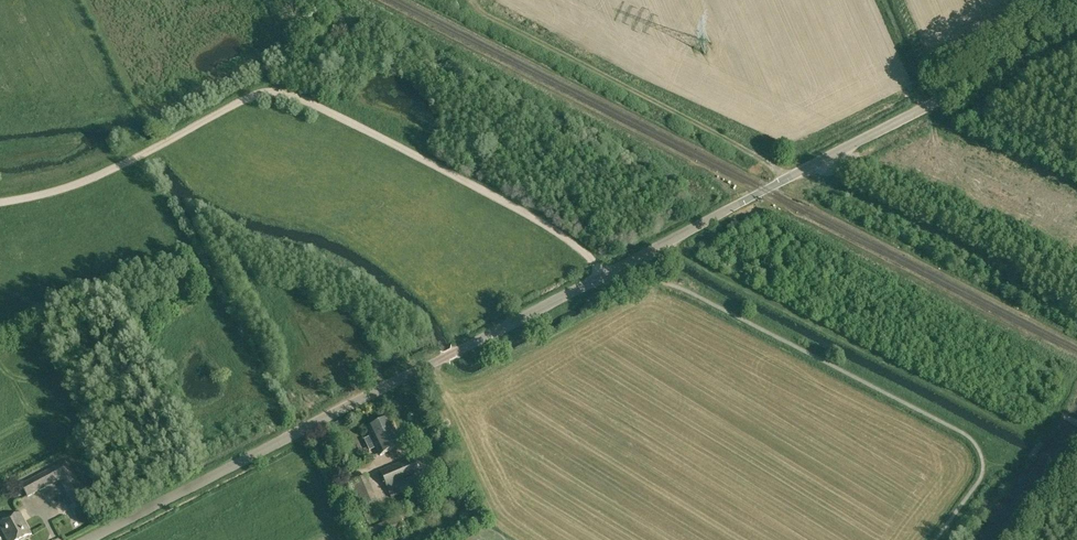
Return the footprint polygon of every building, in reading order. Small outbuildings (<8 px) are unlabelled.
[(401,431),(397,433),(390,419),(368,430),(381,456),(403,445),(410,442),(406,435),(401,431)] [(340,454),(345,463),(358,457),(353,447),(340,454)] [(380,472),(387,489),(391,498),(423,484),(412,458),(380,472)] [(66,461),(53,468),(45,472),(21,484),(28,497),(60,480),(69,497),(82,490),(66,461)] [(367,477),(344,487),(355,511),(378,501),(367,477)] [(7,539),(20,539),(32,534),(21,513),(0,524),(0,526),(7,539)]
